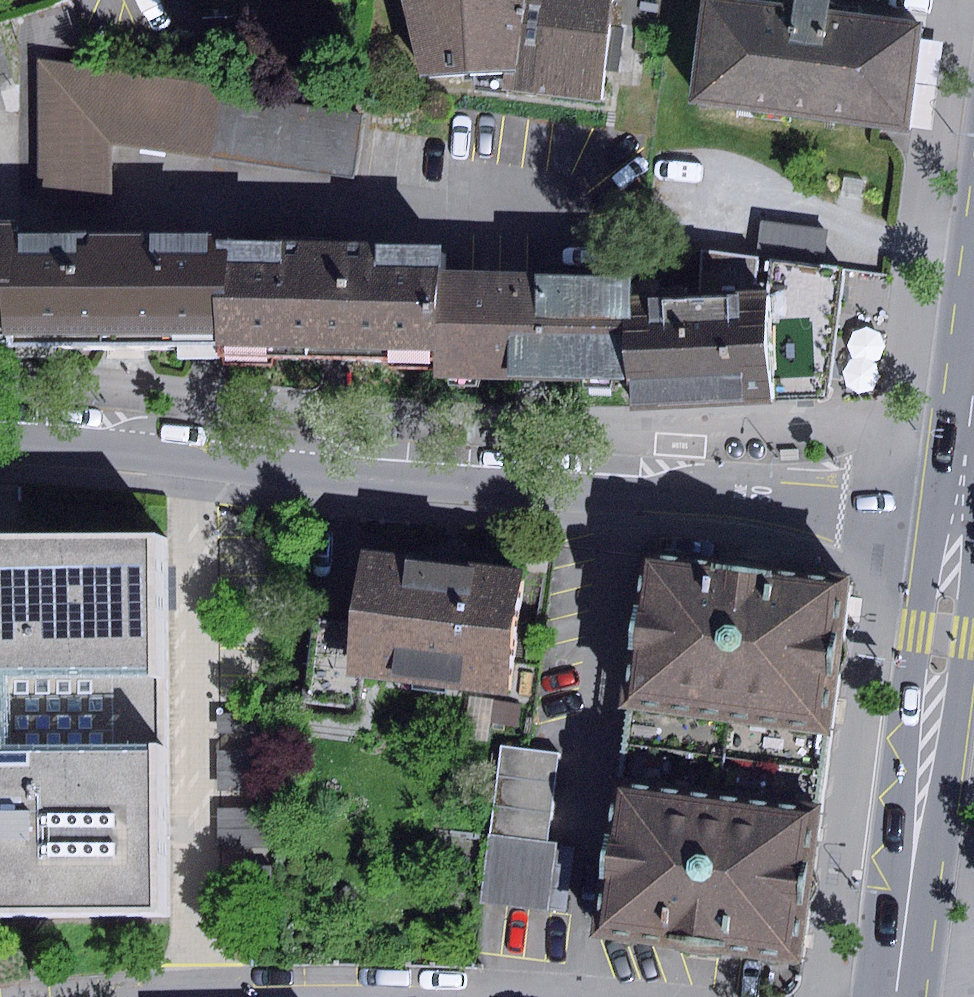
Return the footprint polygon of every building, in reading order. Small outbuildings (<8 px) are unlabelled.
[(516,71),(526,0),(401,0),(418,77),(516,71)] [(516,71),(512,99),(596,111),(602,71),(617,73),(624,28),(608,26),(612,0),(526,0),(516,71)] [(909,131),(923,20),(831,8),(832,0),(795,0),(794,6),(744,0),(705,0),(692,103),(909,131)] [(38,59),(36,196),(113,207),(115,143),(212,161),(223,90),(38,59)] [(772,257),(824,265),(830,228),(759,216),(753,254),(772,257)] [(17,334),(16,235),(17,224),(0,224),(0,334),(17,334)] [(124,343),(216,343),(218,244),(218,234),(16,235),(17,334),(17,344),(124,343)] [(336,359),(436,361),(439,269),(439,248),(218,244),(216,343),(216,357),(336,359)] [(700,250),(699,295),(768,293),(769,284),(754,282),(758,257),(700,250)] [(769,284),(768,293),(770,401),(824,397),(844,268),(824,265),(772,257),(769,284)] [(535,381),(625,384),(628,298),(629,275),(439,269),(436,361),(435,378),(535,381)] [(625,408),(770,401),(768,293),(699,295),(628,298),(625,384),(625,408)] [(0,542),(0,920),(167,917),(160,539),(0,542)] [(362,623),(355,676),(513,698),(530,576),(372,553),(362,623)] [(845,579),(644,554),(625,705),(826,731),(845,579)] [(355,676),(362,623),(317,616),(304,699),(350,706),(355,676)] [(521,705),(495,701),(492,723),(518,726),(521,705)] [(826,731),(625,705),(616,781),(815,808),(826,731)] [(559,756),(502,748),(491,833),(548,841),(559,756)] [(273,751),(219,752),(219,791),(273,790),(273,751)] [(616,781),(596,934),(794,960),(815,808),(616,781)] [(273,809),(219,810),(219,849),(273,848),(273,809)] [(548,841),(491,833),(481,901),(548,911),(558,842),(548,841)] [(575,845),(558,842),(548,911),(566,913),(575,845)] [(273,865),(219,866),(219,886),(273,886),(273,865)]
